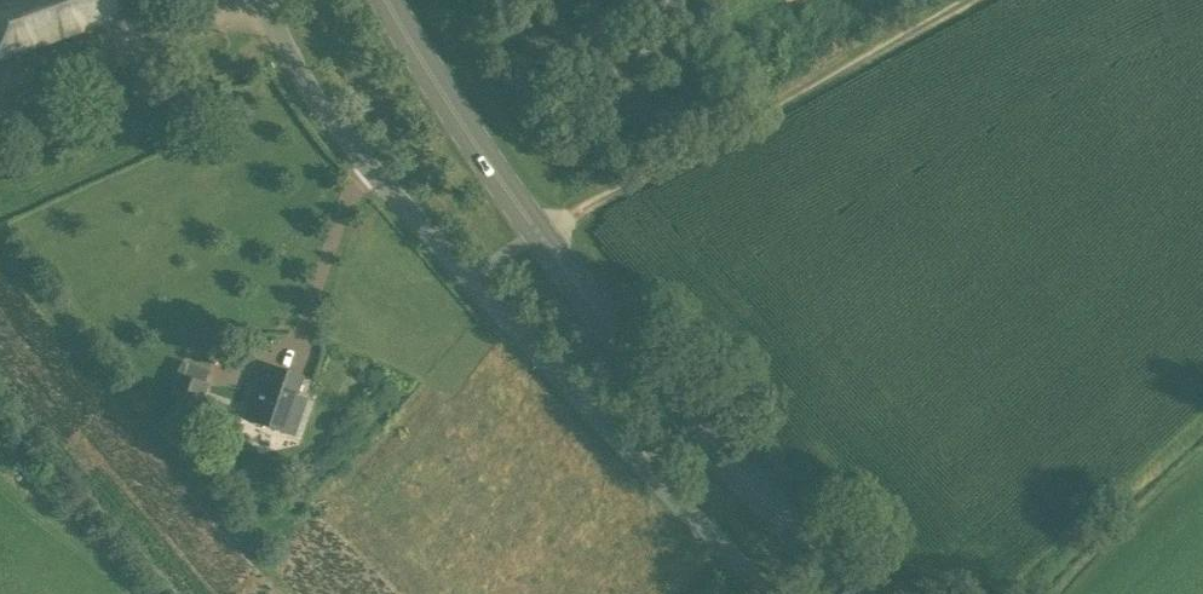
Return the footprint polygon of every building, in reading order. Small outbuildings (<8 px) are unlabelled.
[(149,6),(147,0),(0,0),(0,60),(149,6)] [(266,386),(256,383),(244,418),(292,434),(304,399),(294,396),(301,377),(272,368),(266,386)] [(169,395),(201,406),(208,384),(176,374),(169,395)]
